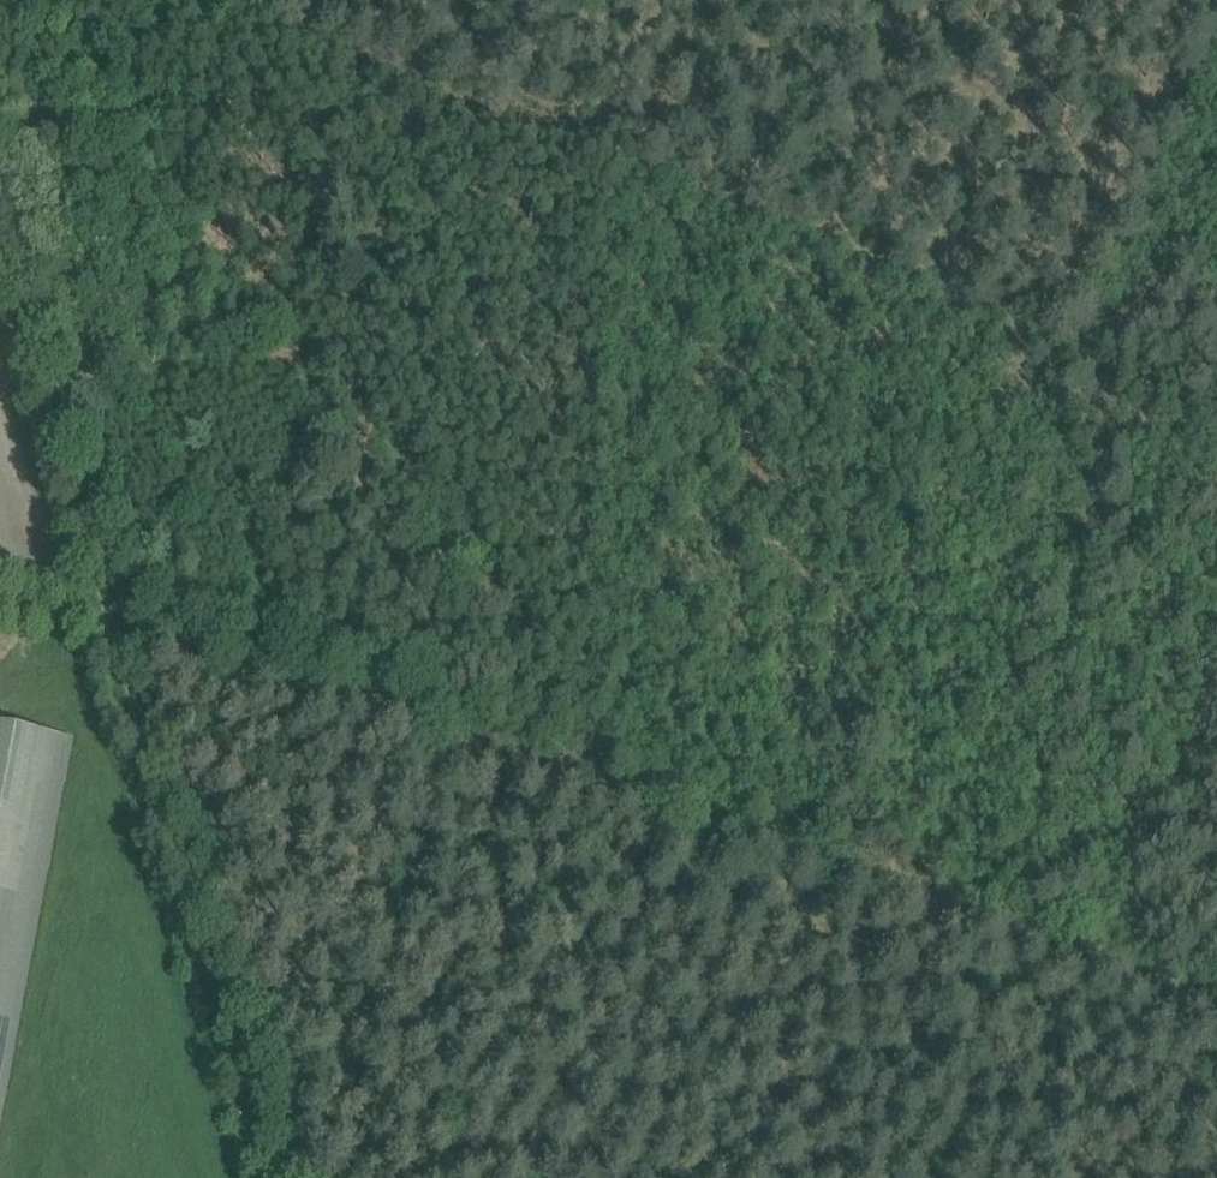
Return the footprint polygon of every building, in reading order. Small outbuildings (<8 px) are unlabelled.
[(9,1081),(73,738),(0,725),(0,1079),(9,1081)] [(9,1081),(0,1079),(0,1130),(9,1081)]
